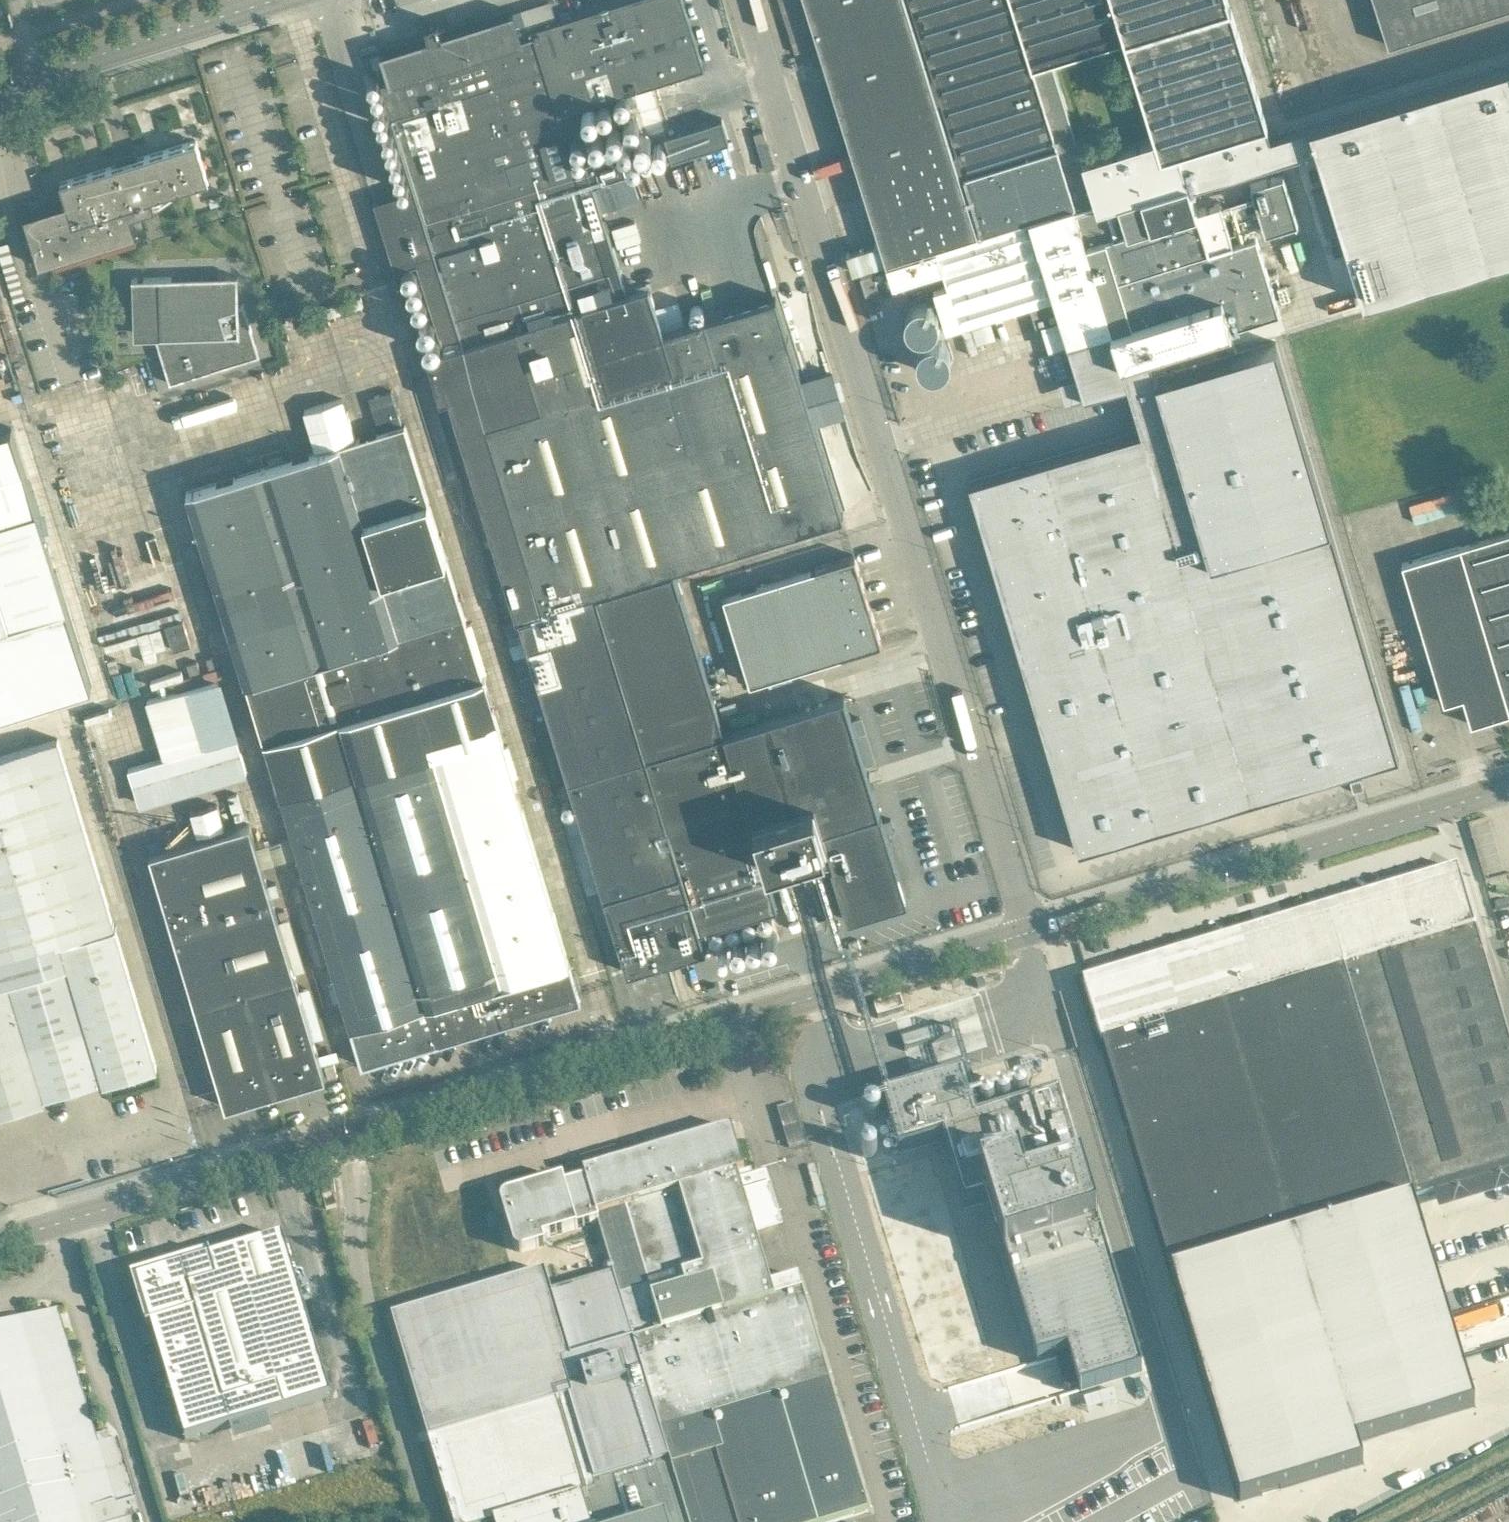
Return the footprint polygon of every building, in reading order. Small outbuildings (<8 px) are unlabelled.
[(378,84),(410,185),(411,189),(400,192),(406,211),(404,213),(389,217),(393,228),(382,231),(381,232),(396,276),(422,358),(425,357),(440,401),(448,398),(516,617),(674,568),(843,517),(776,297),(774,297),(785,331),(716,352),(707,322),(709,321),(708,318),(685,325),(673,285),(651,292),(630,299),(627,290),(593,184),(631,172),(624,149),(585,161),(586,163),(573,167),(565,139),(630,118),(627,110),(583,123),(578,107),(631,91),(705,67),(683,0),(622,0),(554,22),(553,22),(556,29),(534,36),(534,35),(523,38),(519,27),(514,11),(443,33),(439,21),(425,25),(429,37),(380,53),(389,80),(378,84)] [(795,53),(817,46),(803,0),(779,0),(795,53)] [(1221,202),(1198,209),(1179,152),(1267,124),(1229,0),(805,0),(832,87),(832,88),(880,241),(880,242),(846,253),(852,272),(858,270),(859,270),(935,246),(936,248),(886,263),(893,284),(943,268),(948,286),(934,291),(946,331),(1030,305),(1036,324),(1042,323),(1060,317),(1067,343),(1068,344),(1111,330),(1120,361),(1149,352),(1231,327),(1280,311),(1256,235),(1244,238),(1233,242),(1226,219),(1232,217),(1228,206),(1222,207),(1221,202)] [(1388,44),(1508,6),(1508,0),(1374,0),(1388,44)] [(1179,152),(1190,186),(1316,147),(1364,300),(1508,255),(1508,63),(1271,136),(1267,124),(1179,152)] [(723,118),(665,136),(673,159),(730,141),(723,118)] [(764,129),(754,133),(757,142),(767,139),(764,129)] [(39,265),(137,235),(131,215),(155,208),(151,198),(209,180),(196,139),(60,182),(66,201),(23,215),(39,265)] [(1283,175),(1251,185),(1266,232),(1298,221),(1283,175)] [(860,277),(866,294),(878,290),(873,273),(860,277)] [(157,277),(159,336),(156,336),(156,335),(154,336),(169,384),(227,366),(227,364),(226,364),(225,362),(254,353),(247,332),(249,331),(250,332),(251,332),(242,304),(242,305),(238,306),(237,274),(157,277)] [(1399,755),(1276,341),(1156,377),(1149,352),(1120,361),(1141,430),(969,481),(970,486),(974,485),(987,526),(983,527),(990,552),(994,551),(1024,653),(1021,654),(1079,850),(1399,755)] [(264,742),(265,742),(265,740),(482,673),(405,423),(402,424),(391,390),(368,397),(379,431),(187,491),(246,683),(264,742)] [(0,431),(0,714),(92,685),(67,605),(68,605),(12,427),(0,431)] [(1480,540),(1461,545),(1402,563),(1443,702),(1462,696),(1471,724),(1497,715),(1508,712),(1508,531),(1480,540)] [(882,642),(867,593),(855,554),(723,595),(750,682),(882,642)] [(908,901),(844,694),(724,731),(674,568),(516,617),(516,619),(519,618),(627,972),(666,960),(666,961),(706,948),(700,928),(777,905),(769,878),(805,867),(831,859),(832,860),(833,865),(831,866),(848,920),(850,919),(848,913),(871,906),(873,911),(882,908),(880,903),(903,896),(905,902),(908,901)] [(191,644),(183,618),(166,624),(173,649),(191,644)] [(581,999),(500,732),(503,731),(502,730),(500,731),(499,728),(484,679),(482,673),(321,723),(265,740),(265,742),(275,774),(278,784),(273,785),(277,798),(282,797),(362,1065),(385,1058),(581,999)] [(222,678),(147,700),(165,758),(234,737),(239,735),(222,678)] [(165,758),(129,769),(133,784),(139,803),(247,771),(242,752),(237,737),(234,737),(165,758)] [(44,1101),(43,1097),(103,1079),(104,1083),(157,1067),(115,926),(117,925),(117,924),(115,925),(60,744),(58,738),(0,756),(0,1115),(44,1101)] [(1361,777),(1350,780),(1353,791),(1364,788),(1361,777)] [(325,1076),(273,900),(250,823),(150,853),(226,1106),(325,1076)] [(1083,981),(1147,1192),(1177,1291),(1240,1501),(1263,1495),(1364,1464),(1357,1442),(1475,1407),(1460,1358),(1448,1315),(1446,1309),(1426,1245),(1413,1199),(1425,1195),(1508,1170),(1508,1037),(1476,928),(1458,868),(1455,869),(1457,876),(1308,921),(1238,942),(1087,987),(1085,981),(1083,981)] [(983,979),(975,981),(978,988),(978,989),(985,986),(983,979)] [(904,1010),(901,998),(874,1006),(878,1018),(904,1010)] [(949,1024),(901,1038),(905,1051),(953,1036),(949,1024)] [(964,1073),(882,1098),(899,1153),(943,1140),(964,1208),(988,1201),(1037,1361),(1037,1362),(1068,1353),(1079,1390),(1079,1391),(1142,1372),(1058,1095),(978,1119),(964,1073)] [(391,1316),(453,1521),(834,1521),(869,1512),(830,1380),(798,1276),(771,1285),(756,1235),(783,1227),(766,1172),(753,1176),(751,1170),(745,1171),(731,1127),(620,1161),(616,1148),(580,1158),(584,1171),(583,1172),(585,1179),(565,1185),(563,1178),(506,1195),(505,1195),(503,1196),(502,1198),(501,1199),(501,1201),(501,1203),(501,1205),(516,1253),(545,1244),(543,1238),(598,1221),(613,1273),(600,1277),(551,1291),(545,1270),(391,1316)] [(334,1193),(323,1196),(326,1209),(337,1206),(334,1193)] [(209,1252),(149,1270),(150,1274),(137,1279),(138,1283),(134,1284),(146,1327),(151,1326),(185,1440),(331,1396),(282,1235),(211,1257),(209,1252)] [(118,1438),(99,1444),(59,1309),(53,1311),(51,1307),(0,1322),(0,1521),(143,1521),(118,1438)]
